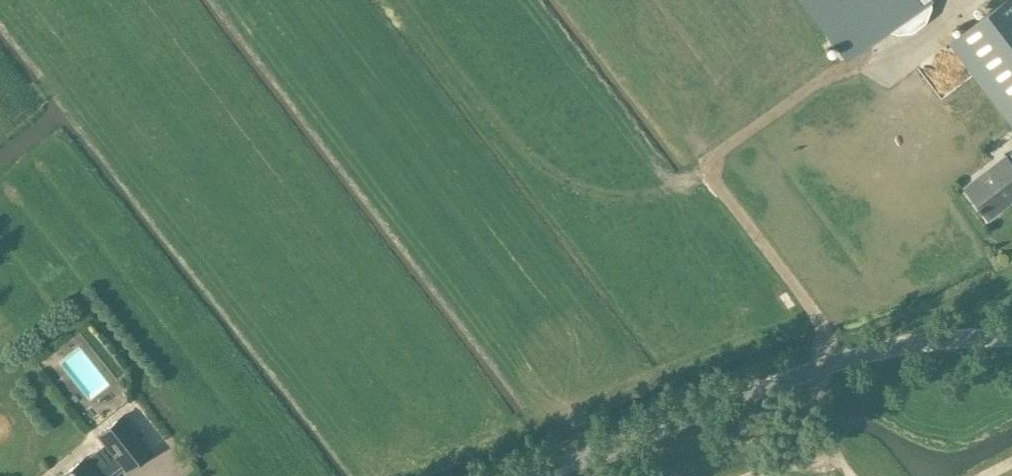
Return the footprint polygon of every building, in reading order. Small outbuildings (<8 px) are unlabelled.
[(851,56),(886,29),(897,32),(911,31),(925,20),(930,6),(929,0),(808,0),(851,56)] [(1011,124),(1011,0),(1003,0),(948,41),(1011,124)] [(964,186),(987,217),(1011,197),(1011,149),(964,186)] [(79,374),(93,394),(116,377),(84,333),(75,339),(88,357),(75,367),(80,374),(79,374)] [(152,451),(124,415),(99,435),(106,444),(87,459),(85,457),(61,475),(108,475),(122,465),(127,471),(152,451)]
